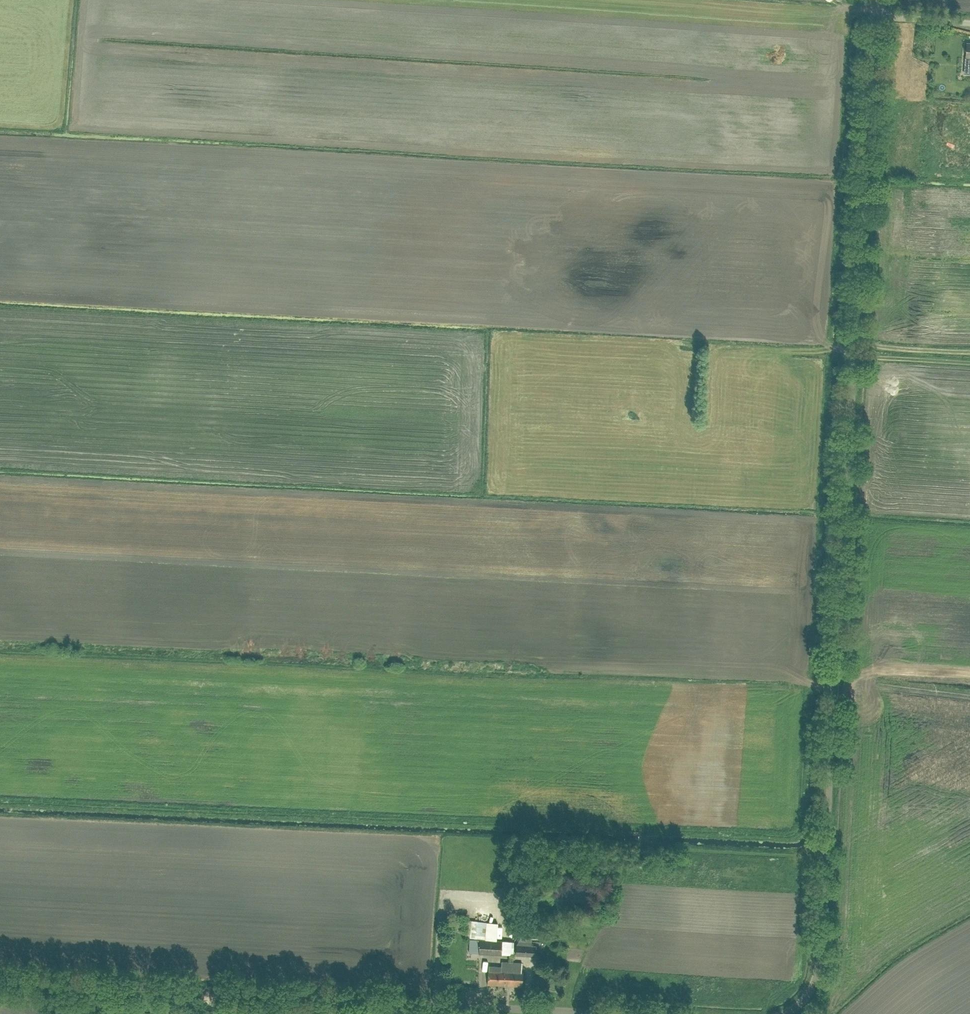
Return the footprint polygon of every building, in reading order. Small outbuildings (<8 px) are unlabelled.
[(875,478),(884,474),(881,468),(872,471),(875,478)] [(533,910),(534,899),(525,898),(524,910),(533,910)] [(471,920),(470,939),(477,939),(477,935),(486,935),(487,921),(471,920)] [(534,957),(535,945),(531,945),(531,937),(519,937),(516,944),(515,944),(514,955),(534,957)] [(501,955),(502,940),(479,939),(478,954),(501,955)] [(510,986),(511,962),(501,961),(501,966),(488,966),(487,984),(510,986)] [(511,962),(510,986),(522,986),(523,972),(521,972),(521,962),(511,962)]
